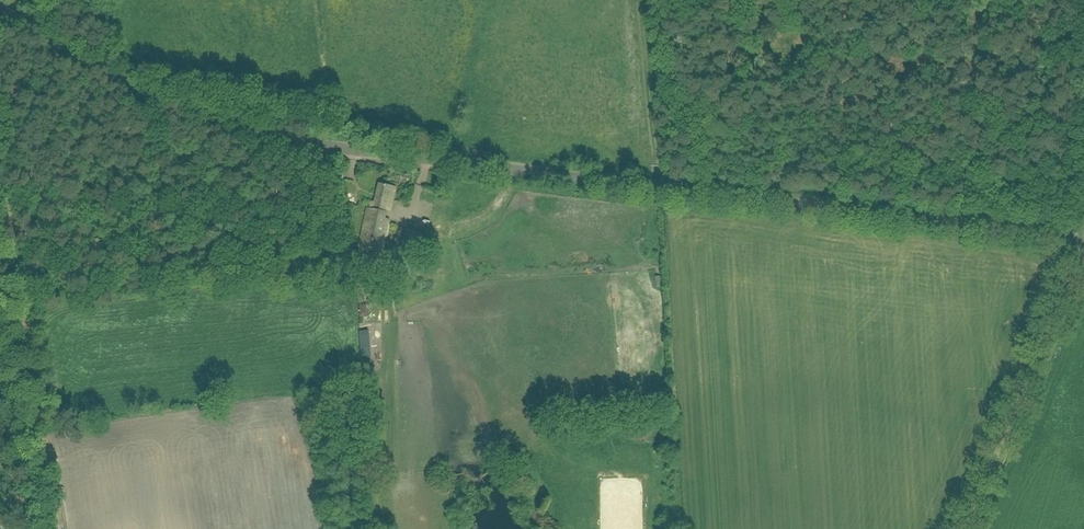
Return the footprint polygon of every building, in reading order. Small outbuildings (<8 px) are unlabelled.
[(352,176),(356,182),(363,178),(359,172),(352,176)] [(372,210),(384,213),(385,209),(389,210),(394,189),(378,185),(374,202),(370,202),(369,210),(372,210)] [(372,210),(369,210),(367,209),(359,248),(380,253),(381,246),(383,246),(388,220),(383,219),(384,213),(372,210)] [(406,276),(419,234),(406,231),(394,272),(406,276)] [(415,271),(428,276),(430,269),(418,265),(415,271)]
